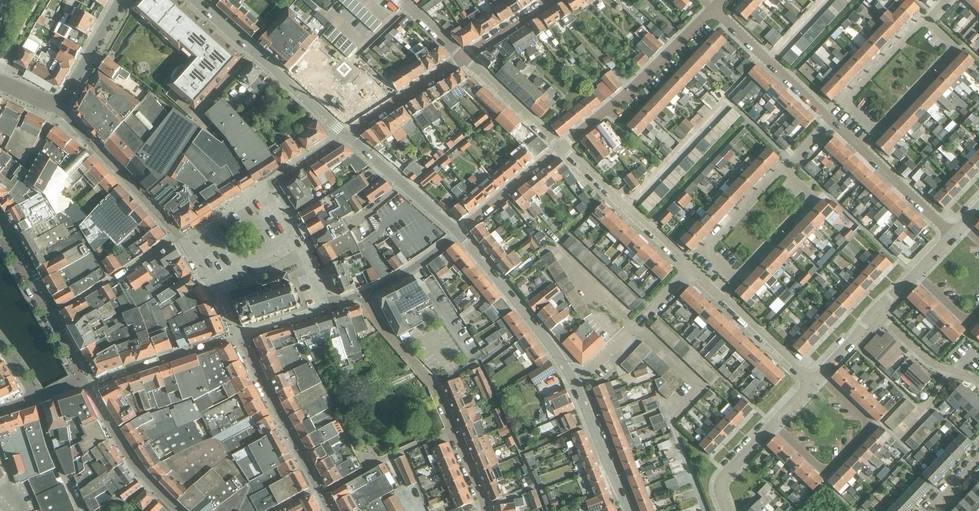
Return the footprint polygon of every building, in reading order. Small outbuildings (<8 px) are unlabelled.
[(134,9),(181,52),(190,59),(192,61),(170,86),(195,107),(239,59),(173,0),(142,0),(134,9)] [(217,6),(258,43),(272,27),(266,22),(259,30),(254,25),(258,20),(249,12),(240,4),(241,1),(240,0),(223,0),(217,6)] [(342,4),(346,8),(354,0),(346,0),(342,4)] [(346,8),(351,12),(359,3),(355,0),(354,0),(346,8)] [(444,0),(433,0),(422,8),(427,12),(444,0)] [(494,10),(502,23),(512,16),(504,4),(502,0),(494,0),(490,3),(495,10),(494,10)] [(504,4),(512,16),(523,9),(517,0),(502,0),(504,4)] [(523,9),(531,4),(529,0),(517,0),(523,9)] [(566,1),(573,12),(580,7),(582,10),(589,6),(591,4),(590,3),(588,0),(567,0),(566,1)] [(682,11),(692,1),(690,0),(671,0),(682,11)] [(744,2),(754,11),(763,20),(767,15),(758,7),(762,2),(760,0),(746,0),(744,2)] [(843,8),(835,0),(831,5),(839,12),(843,8)] [(912,0),(894,0),(896,1),(901,6),(912,16),(920,8),(912,0)] [(896,1),(887,10),(892,15),(893,14),(895,16),(904,25),(912,16),(901,6),(896,1)] [(563,2),(554,8),(560,19),(561,20),(562,19),(566,26),(571,23),(575,21),(574,20),(563,2)] [(744,2),(735,11),(736,12),(745,20),(750,15),(759,24),(763,20),(754,11),(744,2)] [(359,3),(351,12),(355,16),(363,7),(359,3)] [(904,25),(895,16),(893,14),(892,15),(887,10),(879,3),(875,7),(884,15),(880,19),(885,23),(895,33),(904,25)] [(831,5),(827,9),(835,17),(839,12),(831,5)] [(363,7),(355,16),(360,20),(368,11),(363,7)] [(92,28),(96,20),(74,8),(70,16),(65,13),(60,21),(73,29),(88,37),(93,28),(92,28)] [(272,27),(258,43),(274,57),(290,71),(307,52),(309,49),(308,49),(313,43),(319,38),(304,24),(297,18),(298,17),(289,8),(272,27)] [(560,19),(554,8),(541,17),(547,27),(560,19)] [(835,17),(827,9),(823,14),(831,21),(835,17)] [(483,18),(481,14),(478,10),(467,17),(472,23),(480,37),(491,30),(483,18)] [(502,23),(494,10),(487,15),(485,12),(481,14),(483,18),(491,30),(502,23)] [(368,11),(360,20),(364,24),(372,15),(368,11)] [(789,11),(785,16),(794,24),(798,19),(789,11)] [(854,12),(849,18),(855,24),(861,18),(854,12)] [(959,27),(971,15),(968,12),(964,17),(956,24),(959,27)] [(831,21),(823,14),(819,18),(827,26),(831,21)] [(372,15),(364,24),(369,28),(377,19),(372,15)] [(41,26),(45,19),(39,16),(36,23),(37,23),(40,25),(41,26)] [(398,25),(402,29),(406,25),(411,20),(407,16),(402,21),(398,25)] [(537,37),(546,31),(538,18),(529,24),(536,37),(537,37)] [(819,18),(815,23),(823,30),(827,26),(819,18)] [(377,19),(369,28),(373,32),(381,23),(377,19)] [(846,20),(841,26),(847,31),(852,25),(846,20)] [(67,40),(73,29),(60,21),(59,21),(53,33),(56,34),(67,40)] [(456,29),(449,23),(447,22),(442,27),(444,29),(464,47),(471,43),(462,30),(460,27),(456,29)] [(472,23),(462,30),(471,43),(480,37),(472,23)] [(815,23),(810,27),(819,34),(823,30),(815,23)] [(895,33),(885,23),(877,31),(887,42),(895,33)] [(518,31),(528,48),(533,55),(537,53),(534,48),(531,48),(530,46),(539,41),(536,37),(529,24),(522,29),(518,31)] [(328,29),(322,35),(327,39),(336,29),(332,25),(331,25),(328,29)] [(402,29),(398,25),(389,33),(393,38),(398,33),(402,29)] [(655,25),(650,30),(656,36),(661,31),(655,25)] [(663,46),(649,33),(642,26),(635,33),(642,40),(656,53),(663,46)] [(810,27),(806,31),(815,39),(819,34),(810,27)] [(336,29),(327,39),(331,43),(341,33),(336,29)] [(667,35),(671,39),(676,34),(672,30),(667,35)] [(508,38),(516,51),(518,54),(526,49),(527,50),(526,53),(529,58),(533,55),(528,48),(518,31),(512,35),(508,38)] [(806,31),(802,36),(810,43),(815,39),(806,31)] [(887,42),(877,31),(869,40),(879,50),(887,42)] [(716,32),(707,42),(717,52),(723,45),(727,49),(731,46),(727,42),(716,32)] [(773,46),(782,37),(777,32),(768,42),(773,46)] [(978,36),(975,32),(968,39),(972,43),(978,36)] [(56,34),(54,38),(61,42),(57,48),(60,50),(61,50),(76,59),(82,48),(67,40),(56,34)] [(343,35),(334,46),(338,50),(348,39),(343,35)] [(671,39),(667,35),(662,40),(665,44),(671,39)] [(810,43),(802,36),(798,40),(806,48),(810,43)] [(28,38),(14,62),(27,69),(35,54),(41,45),(28,38)] [(516,51),(508,38),(502,42),(509,53),(511,56),(516,51)] [(348,39),(338,50),(343,54),(352,44),(348,39)] [(656,53),(642,40),(636,46),(641,52),(650,60),(656,53)] [(806,48),(798,40),(794,45),(802,52),(806,48)] [(829,40),(824,45),(828,50),(834,44),(829,40)] [(869,40),(861,48),(871,58),(879,50),(869,40)] [(481,55),(477,58),(489,69),(496,61),(494,59),(500,53),(504,57),(509,53),(502,42),(494,47),(481,55)] [(707,42),(699,50),(714,64),(721,56),(717,52),(707,42)] [(437,65),(430,54),(429,54),(428,53),(426,49),(425,48),(420,43),(411,48),(408,44),(405,47),(415,56),(418,59),(417,59),(419,61),(426,72),(437,65)] [(352,44),(343,54),(347,58),(357,48),(352,44)] [(333,61),(315,45),(291,71),(347,123),(387,97),(372,79),(350,99),(322,73),(333,61)] [(802,52),(794,45),(790,49),(798,57),(802,52)] [(580,46),(575,49),(580,55),(584,51),(582,49),(580,46)] [(736,50),(731,46),(727,49),(732,54),(736,50)] [(450,56),(440,47),(434,51),(433,49),(428,53),(429,54),(430,54),(437,65),(450,56)] [(871,58),(861,48),(853,56),(864,67),(871,58)] [(790,49),(786,54),(794,61),(798,57),(790,49)] [(853,56),(852,57),(847,52),(843,56),(835,49),(832,53),(836,56),(840,61),(845,65),(855,75),(864,67),(853,56)] [(51,50),(47,56),(70,69),(76,59),(61,50),(59,54),(51,50)] [(699,50),(691,59),(701,68),(705,64),(714,72),(718,68),(714,64),(699,50)] [(964,51),(955,60),(966,70),(975,61),(964,51)] [(650,60),(641,52),(632,61),(640,69),(650,60)] [(60,88),(70,69),(47,56),(46,58),(40,55),(39,57),(35,54),(27,69),(60,88)] [(794,61),(786,54),(782,58),(790,65),(794,61)] [(816,62),(820,59),(815,54),(811,58),(816,62)] [(840,61),(836,56),(832,60),(837,64),(840,61)] [(126,81),(130,75),(107,58),(99,69),(115,81),(119,76),(126,81)] [(691,59),(683,67),(693,77),(698,81),(701,77),(697,73),(701,68),(691,59)] [(741,75),(751,64),(745,59),(735,69),(741,75)] [(504,84),(524,63),(521,60),(517,65),(517,67),(515,68),(509,62),(496,75),(504,84)] [(967,79),(962,74),(966,70),(955,60),(947,68),(967,87),(971,84),(966,80),(967,79)] [(419,61),(414,64),(413,63),(408,65),(409,67),(410,67),(417,78),(426,72),(419,61)] [(255,91),(268,77),(252,63),(239,77),(255,91)] [(513,92),(526,78),(519,72),(521,71),(523,70),(527,66),(524,63),(504,84),(513,92)] [(732,74),(722,65),(719,69),(728,78),(732,74)] [(749,93),(766,74),(757,65),(754,67),(747,74),(753,79),(742,91),(740,89),(731,100),(737,105),(749,93)] [(845,65),(837,73),(848,83),(855,75),(845,65)] [(410,67),(409,67),(404,70),(403,69),(398,72),(399,74),(400,73),(407,85),(417,78),(410,67)] [(683,67),(675,75),(685,85),(693,77),(683,67)] [(831,68),(823,76),(840,92),(848,83),(837,73),(831,68)] [(939,77),(950,87),(951,86),(953,89),(957,86),(959,86),(968,95),(972,91),(967,87),(947,68),(939,77)] [(471,81),(469,79),(463,69),(453,75),(461,87),(468,83),(471,81)] [(105,144),(140,104),(98,72),(81,101),(74,113),(84,121),(85,120),(91,127),(89,130),(97,138),(99,137),(105,144)] [(608,72),(601,77),(604,81),(614,93),(621,87),(608,72)] [(400,73),(399,74),(394,77),(393,75),(389,78),(397,91),(407,85),(400,73)] [(840,92),(823,76),(819,73),(816,76),(825,85),(820,90),(831,101),(840,92)] [(776,83),(766,74),(749,93),(753,97),(762,88),(767,92),(776,83)] [(454,75),(444,81),(451,92),(454,96),(456,99),(461,95),(464,96),(467,94),(461,87),(454,75)] [(675,75),(667,84),(677,94),(685,85),(675,75)] [(471,81),(468,83),(472,86),(469,90),(499,117),(496,121),(510,134),(522,122),(508,109),(472,77),(469,79),(471,81)] [(526,78),(513,92),(521,100),(541,79),(538,77),(534,81),(534,83),(532,85),(526,78)] [(701,77),(698,81),(703,86),(706,82),(701,77)] [(939,77),(932,85),(942,95),(945,98),(953,89),(951,86),(950,87),(939,77)] [(530,109),(543,95),(536,88),(538,87),(540,87),(544,82),(541,79),(521,100),(530,109)] [(444,81),(435,88),(441,98),(443,100),(450,109),(459,102),(454,96),(451,92),(444,81)] [(604,81),(597,87),(598,88),(607,99),(614,93),(604,81)] [(703,86),(698,81),(694,84),(699,89),(703,86)] [(725,83),(721,88),(725,92),(729,87),(725,83)] [(767,92),(762,96),(769,102),(764,107),(768,110),(772,106),(776,101),(785,92),(776,83),(767,92)] [(667,84),(659,92),(669,102),(677,94),(667,84)] [(942,95),(932,85),(923,93),(934,103),(938,100),(950,112),(955,107),(945,98),(942,95)] [(543,95),(530,109),(540,118),(550,108),(545,103),(547,100),(555,92),(551,87),(546,92),(543,95)] [(435,88),(425,94),(432,104),(437,100),(439,102),(443,100),(441,98),(435,88)] [(607,99),(598,88),(592,93),(598,100),(601,104),(607,99)] [(697,91),(693,99),(709,106),(713,98),(697,91)] [(659,92),(651,101),(661,111),(666,115),(671,120),(675,115),(665,106),(669,102),(659,92)] [(785,92),(776,101),(786,110),(795,101),(785,92)] [(248,107),(256,98),(251,93),(242,102),(248,107)] [(592,93),(582,102),(591,112),(601,104),(598,100),(592,93)] [(923,93),(915,102),(926,112),(927,112),(932,116),(937,121),(941,117),(935,112),(939,108),(934,103),(923,93)] [(140,104),(105,144),(127,168),(133,160),(137,155),(169,115),(148,94),(140,104)] [(432,104),(425,94),(416,100),(422,110),(423,110),(424,112),(432,124),(442,117),(433,106),(433,105),(432,104)] [(685,94),(682,98),(687,102),(690,99),(685,94)] [(279,167),(267,148),(265,144),(223,98),(205,115),(226,138),(247,169),(255,182),(279,167)] [(687,102),(682,98),(678,101),(684,106),(687,102)] [(8,103),(0,99),(0,120),(8,103)] [(416,100),(406,106),(412,116),(422,131),(432,124),(424,112),(423,110),(422,110),(416,100)] [(651,101),(643,109),(653,119),(661,111),(651,101)] [(795,101),(786,110),(791,115),(783,124),(787,128),(804,110),(795,101)] [(582,102),(572,110),(581,121),(591,112),(582,102)] [(915,102),(908,110),(918,120),(923,125),(932,116),(927,112),(926,112),(915,102)] [(5,150),(24,112),(25,112),(8,103),(0,120),(0,146),(5,150)] [(133,160),(127,168),(148,191),(166,175),(198,127),(174,108),(169,115),(137,155),(133,160)] [(403,108),(393,114),(401,127),(403,129),(409,136),(410,138),(419,132),(416,126),(412,120),(411,120),(403,108)] [(728,112),(736,120),(740,115),(732,108),(728,112)] [(752,108),(746,114),(754,121),(760,115),(752,108)] [(643,109),(635,118),(645,127),(650,131),(655,136),(658,133),(653,128),(653,126),(649,123),(653,119),(643,109)] [(572,110),(562,119),(571,129),(581,121),(572,110)] [(785,130),(784,131),(789,135),(800,123),(805,128),(814,119),(804,110),(787,128),(785,130)] [(908,110),(899,118),(910,129),(915,133),(919,138),(923,134),(918,130),(923,125),(918,120),(908,110)] [(24,112),(5,150),(18,159),(25,164),(28,158),(46,122),(29,114),(28,114),(24,112)] [(728,112),(723,117),(731,124),(736,120),(728,112)] [(969,126),(977,118),(973,113),(965,122),(969,126)] [(398,143),(408,137),(409,136),(403,129),(401,127),(393,114),(383,121),(391,133),(392,135),(398,143)] [(671,120),(666,115),(662,118),(668,123),(671,120)] [(723,117),(719,121),(727,129),(731,124),(723,117)] [(635,118),(627,127),(637,136),(645,127),(635,118)] [(678,126),(687,134),(694,127),(685,118),(678,126)] [(899,118),(891,127),(902,137),(910,129),(899,118)] [(571,129),(562,119),(551,127),(560,138),(571,129)] [(391,133),(383,121),(371,129),(373,132),(374,131),(382,142),(392,135),(391,133)] [(719,121),(715,125),(723,133),(727,129),(719,121)] [(952,121),(944,129),(948,133),(956,125),(952,121)] [(310,132),(294,142),(301,153),(327,136),(318,122),(307,128),(310,132)] [(604,122),(591,132),(597,140),(602,135),(607,142),(613,149),(621,143),(604,122)] [(715,125),(711,130),(719,137),(723,133),(715,125)] [(687,135),(677,126),(673,131),(682,140),(687,135)] [(781,126),(774,133),(778,137),(784,131),(785,130),(781,126)] [(83,149),(55,127),(47,137),(49,139),(42,151),(63,171),(71,162),(74,158),(75,159),(83,149)] [(902,137),(891,127),(883,136),(894,146),(902,137)] [(202,129),(193,143),(221,169),(226,165),(242,191),(255,182),(247,169),(226,138),(221,142),(202,129)] [(373,132),(371,129),(361,136),(379,152),(386,147),(382,142),(374,131),(373,132)] [(737,136),(740,140),(747,133),(743,129),(737,136)] [(944,129),(939,135),(943,139),(948,133),(944,129)] [(711,130),(707,134),(715,142),(719,137),(711,130)] [(655,136),(650,131),(646,135),(651,140),(655,136)] [(591,132),(581,140),(590,151),(589,152),(598,163),(606,157),(609,161),(612,161),(617,157),(612,150),(613,149),(607,142),(602,135),(597,140),(591,132)] [(954,133),(947,140),(951,145),(958,137),(954,133)] [(715,142),(707,134),(703,139),(711,146),(715,142)] [(732,149),(740,140),(737,136),(728,145),(732,149)] [(883,136),(875,144),(889,157),(892,154),(899,161),(904,156),(903,155),(898,150),(894,146),(883,136)] [(279,143),(273,137),(270,140),(274,144),(267,148),(279,167),(290,160),(281,146),(279,144),(279,143)] [(524,149),(533,160),(548,147),(538,137),(524,149)] [(776,142),(784,151),(789,146),(780,137),(776,142)] [(833,156),(843,146),(834,137),(824,147),(833,156)] [(292,138),(281,146),(290,160),(301,153),(294,142),(292,138)] [(711,146),(703,139),(698,143),(706,151),(711,146)] [(936,139),(931,144),(934,147),(936,146),(939,142),(936,139)] [(968,143),(973,147),(976,143),(972,139),(968,143)] [(193,143),(184,155),(212,187),(215,185),(226,201),(242,191),(226,165),(221,169),(193,143)] [(698,143),(694,147),(702,155),(706,151),(698,143)] [(973,147),(968,143),(964,147),(969,151),(972,148),(973,147)] [(467,148),(463,144),(459,147),(463,152),(467,148)] [(338,150),(335,152),(341,162),(345,168),(346,169),(352,165),(357,173),(368,166),(345,145),(338,150)] [(664,145),(660,150),(667,156),(671,151),(664,145)] [(732,149),(728,145),(719,154),(723,158),(732,149)] [(927,145),(923,149),(928,153),(932,150),(927,145)] [(942,145),(938,150),(947,158),(950,162),(954,158),(955,157),(942,145)] [(853,155),(843,146),(833,156),(843,165),(853,155)] [(694,147),(690,152),(698,159),(702,155),(694,147)] [(767,147),(758,157),(770,167),(779,158),(767,147)] [(902,147),(898,150),(903,155),(907,151),(902,147)] [(68,177),(69,177),(92,156),(83,149),(75,159),(74,158),(71,162),(63,171),(68,177)] [(533,160),(524,149),(514,157),(523,168),(533,160)] [(63,192),(70,186),(66,180),(69,177),(68,177),(63,171),(42,151),(31,171),(23,183),(39,195),(46,207),(52,218),(59,213),(64,215),(73,221),(79,227),(87,218),(63,192)] [(335,152),(323,160),(330,170),(341,162),(335,152)] [(690,152),(686,156),(694,164),(698,159),(690,152)] [(977,152),(968,161),(978,171),(978,154),(977,152)] [(0,157),(0,174),(5,167),(11,159),(3,153),(0,157)] [(183,154),(168,176),(188,187),(203,195),(207,202),(212,210),(226,201),(215,185),(212,187),(184,155),(183,154)] [(719,154),(710,163),(714,167),(723,158),(719,154)] [(862,163),(853,155),(843,165),(852,174),(862,163)] [(72,188),(81,179),(85,175),(98,163),(92,156),(69,177),(66,180),(70,186),(72,188)] [(694,164),(686,156),(682,161),(690,168),(694,164)] [(523,168),(514,157),(500,169),(509,180),(523,168)] [(770,167),(758,157),(753,162),(748,158),(744,161),(750,166),(761,177),(770,167)] [(825,166),(830,161),(826,157),(821,162),(825,166)] [(551,164),(560,176),(566,182),(567,182),(571,186),(577,182),(559,158),(551,164)] [(954,158),(950,162),(955,166),(959,162),(954,158)] [(11,159),(5,167),(0,174),(0,201),(9,195),(19,180),(20,181),(28,171),(11,159)] [(330,170),(323,160),(311,168),(322,185),(323,185),(328,181),(331,186),(337,182),(330,170)] [(413,161),(407,167),(413,173),(417,177),(422,173),(417,166),(413,161)] [(682,161),(678,165),(686,173),(690,168),(682,161)] [(811,161),(804,168),(813,177),(820,169),(811,161)] [(833,165),(830,161),(825,166),(829,169),(833,165)] [(968,161),(959,170),(970,180),(978,171),(968,161)] [(955,166),(950,162),(947,166),(951,170),(955,166)] [(109,175),(98,163),(85,175),(81,179),(83,177),(94,189),(109,175)] [(710,163),(701,173),(705,177),(715,168),(714,167),(710,163)] [(862,163),(852,174),(861,183),(871,172),(862,163)] [(544,170),(554,181),(560,176),(551,164),(544,170)] [(641,164),(633,172),(639,178),(647,169),(641,164)] [(686,173),(678,165),(673,169),(681,177),(686,173)] [(904,165),(898,172),(904,178),(905,179),(908,175),(912,172),(904,165)] [(761,177),(750,166),(741,175),(752,186),(761,177)] [(413,173),(407,167),(403,172),(413,181),(417,177),(413,173)] [(307,177),(301,181),(307,189),(312,186),(315,190),(322,185),(311,168),(304,172),(307,177)] [(432,169),(418,181),(423,188),(431,181),(438,176),(436,173),(432,169)] [(509,180),(500,169),(490,176),(499,187),(509,180)] [(681,177),(673,169),(669,174),(677,181),(681,177)] [(911,178),(916,182),(924,173),(920,169),(911,178)] [(554,181),(544,170),(538,175),(554,195),(560,190),(554,181)] [(959,170),(951,180),(961,189),(970,180),(959,170)] [(301,181),(307,177),(304,172),(303,171),(280,186),(296,210),(313,198),(307,189),(301,181)] [(862,201),(866,196),(880,181),(871,172),(861,183),(867,188),(858,197),(862,201)] [(622,179),(632,190),(639,184),(630,173),(622,179)] [(705,177),(701,173),(692,183),(696,186),(700,182),(705,177)] [(677,181),(669,174),(665,178),(673,186),(677,181)] [(109,175),(94,189),(92,191),(80,202),(83,205),(97,193),(97,194),(102,190),(103,190),(105,189),(109,193),(118,184),(109,175)] [(188,187),(168,176),(166,175),(147,191),(170,217),(172,215),(182,230),(183,228),(185,230),(189,227),(188,225),(199,218),(192,206),(197,202),(193,196),(188,187)] [(318,217),(305,225),(311,236),(324,228),(330,225),(336,222),(342,218),(352,212),(346,201),(367,187),(359,175),(329,195),(335,207),(330,210),(324,213),(319,216),(318,217)] [(538,175),(527,183),(536,194),(539,197),(546,191),(556,203),(559,200),(554,195),(538,175)] [(741,175),(732,184),(743,195),(752,186),(741,175)] [(937,194),(933,198),(943,208),(952,199),(942,189),(937,185),(933,180),(927,175),(923,180),(937,194)] [(475,189),(471,192),(470,193),(479,204),(490,196),(480,185),(473,176),(468,180),(475,189)] [(490,176),(480,185),(490,196),(499,187),(490,176)] [(933,180),(937,185),(941,181),(937,176),(933,180)] [(705,177),(700,182),(706,187),(710,182),(705,177)] [(673,186),(665,178),(661,183),(669,190),(673,186)] [(831,178),(823,186),(832,194),(840,186),(831,178)] [(848,178),(843,183),(847,187),(852,182),(848,178)] [(364,193),(371,203),(392,188),(391,187),(382,179),(364,193)] [(0,201),(0,204),(5,213),(26,201),(39,195),(23,183),(20,181),(19,180),(9,195),(0,201)] [(409,183),(413,189),(418,185),(414,180),(409,183)] [(728,180),(719,190),(723,194),(734,204),(743,195),(732,184),(728,180)] [(961,189),(951,180),(942,189),(952,199),(961,189)] [(880,181),(866,196),(862,201),(866,204),(870,199),(876,204),(880,200),(890,190),(880,181)] [(527,183),(518,191),(527,201),(538,214),(541,211),(531,199),(536,194),(527,183)] [(669,190),(661,183),(657,187),(665,195),(669,190)] [(696,186),(692,183),(684,192),(688,196),(697,187),(696,186)] [(843,183),(839,188),(843,192),(847,187),(843,183)] [(127,194),(120,186),(103,201),(87,218),(79,227),(82,231),(83,233),(87,240),(90,245),(94,252),(98,249),(109,240),(116,247),(131,234),(131,233),(148,217),(137,204),(128,194),(127,194)] [(456,186),(451,191),(454,194),(456,196),(461,202),(469,212),(479,204),(470,193),(464,186),(459,190),(456,186)] [(203,195),(188,187),(193,196),(197,202),(192,206),(199,218),(212,210),(207,202),(203,195)] [(665,195),(657,187),(653,191),(661,199),(665,195)] [(899,199),(890,190),(880,200),(885,205),(873,218),(877,222),(899,199)] [(527,201),(518,191),(511,197),(523,212),(527,208),(534,217),(538,214),(527,201)] [(661,199),(653,191),(649,196),(657,203),(661,199)] [(683,191),(674,200),(681,206),(689,197),(688,196),(684,192),(683,191)] [(586,209),(591,205),(583,192),(577,197),(586,209)] [(723,194),(714,203),(726,214),(734,204),(723,194)] [(12,226),(46,207),(39,195),(26,201),(5,213),(12,226)] [(312,205),(298,213),(305,225),(318,217),(319,216),(324,213),(330,210),(335,207),(329,195),(312,205)] [(349,201),(357,213),(363,209),(355,196),(349,201)] [(657,203),(649,196),(644,200),(652,208),(657,203)] [(442,199),(438,203),(448,212),(450,211),(459,221),(468,214),(459,203),(453,208),(446,203),(442,199)] [(814,208),(825,219),(830,224),(843,210),(832,200),(828,204),(823,199),(814,208)] [(908,208),(899,199),(877,222),(875,223),(879,227),(893,213),(898,218),(908,208)] [(652,208),(644,200),(640,205),(648,212),(652,208)] [(666,210),(670,213),(676,206),(673,202),(666,210)] [(503,210),(498,214),(505,222),(510,218),(515,214),(509,207),(505,203),(500,207),(503,210)] [(600,222),(611,211),(602,203),(587,218),(596,226),(600,222)] [(726,214),(714,203),(706,212),(717,223),(726,214)] [(52,218),(46,207),(12,226),(18,236),(52,218)] [(825,219),(814,208),(805,218),(816,229),(825,219)] [(898,218),(893,223),(898,228),(894,232),(898,237),(899,236),(917,216),(908,208),(898,218)] [(670,213),(666,210),(657,219),(664,225),(672,215),(670,213)] [(619,219),(611,211),(600,222),(608,230),(619,219)] [(706,212),(700,218),(694,212),(691,216),(697,222),(708,232),(717,223),(706,212)] [(79,227),(73,221),(64,215),(59,213),(52,218),(18,236),(31,258),(32,259),(52,247),(82,231),(79,227)] [(898,237),(897,238),(901,242),(907,235),(913,240),(917,236),(927,225),(917,216),(899,236),(898,237)] [(131,233),(131,234),(116,247),(122,253),(125,251),(129,248),(157,227),(148,217),(131,233)] [(330,225),(324,228),(311,236),(318,249),(333,240),(349,231),(342,218),(336,222),(330,225)] [(816,229),(805,218),(796,227),(807,238),(813,232),(816,235),(815,236),(819,239),(823,235),(816,229)] [(619,219),(608,230),(618,239),(628,228),(619,219)] [(697,222),(688,231),(699,241),(708,232),(697,222)] [(481,224),(470,232),(479,243),(490,235),(481,224)] [(156,244),(165,237),(157,227),(129,248),(136,258),(156,244)] [(352,230),(359,242),(364,239),(357,227),(352,230)] [(500,227),(495,231),(499,236),(504,232),(500,227)] [(531,227),(527,231),(532,237),(536,233),(531,227)] [(807,238),(796,227),(787,236),(799,247),(803,251),(809,257),(813,253),(803,243),(807,238)] [(637,236),(628,228),(618,239),(626,247),(637,236)] [(842,236),(846,239),(853,232),(849,229),(842,236)] [(31,258),(37,269),(78,246),(78,245),(87,240),(83,233),(82,231),(52,247),(32,259),(31,258)] [(349,231),(333,240),(318,249),(328,265),(337,259),(336,257),(349,249),(353,256),(361,253),(358,247),(350,231),(349,231)] [(540,231),(533,236),(538,242),(545,237),(540,231)] [(582,241),(585,238),(577,231),(574,234),(582,241)] [(699,241),(688,231),(680,240),(690,251),(699,241)] [(837,242),(842,236),(839,234),(834,239),(837,242)] [(883,234),(878,239),(888,248),(892,243),(883,234)] [(490,235),(479,243),(488,254),(499,245),(490,235)] [(567,249),(575,240),(571,236),(562,244),(567,249)] [(627,248),(624,252),(631,259),(632,258),(646,244),(637,236),(626,247),(627,248)] [(787,236),(778,246),(790,256),(794,260),(803,251),(799,247),(787,236)] [(839,247),(846,239),(842,236),(837,242),(835,244),(839,247)] [(516,249),(520,254),(530,247),(533,251),(538,247),(531,238),(516,249)] [(585,238),(582,241),(589,248),(592,245),(585,238)] [(575,240),(567,249),(571,253),(580,244),(575,240)] [(80,245),(78,246),(37,269),(43,280),(75,262),(85,257),(91,253),(84,243),(80,245)] [(456,263),(465,254),(456,243),(446,252),(456,263)] [(182,258),(173,244),(142,264),(144,267),(151,277),(182,258)] [(584,248),(580,244),(571,253),(575,257),(584,248)] [(654,252),(646,244),(632,258),(641,266),(654,252)] [(902,252),(893,244),(889,249),(897,257),(902,252)] [(507,256),(499,245),(488,254),(496,264),(507,256)] [(778,246),(770,255),(781,266),(790,256),(778,246)] [(599,258),(602,255),(595,247),(592,251),(599,258)] [(829,258),(835,251),(832,247),(825,255),(829,258)] [(584,248),(575,257),(580,261),(588,252),(584,248)] [(98,249),(94,252),(98,257),(102,254),(98,249)] [(390,250),(383,255),(395,271),(396,272),(403,267),(402,266),(395,257),(390,250)] [(866,250),(862,254),(867,259),(871,255),(866,250)] [(125,251),(122,253),(116,258),(122,267),(132,261),(125,251)] [(496,264),(505,275),(521,262),(513,251),(507,256),(496,264)] [(544,263),(554,256),(550,251),(540,258),(544,263)] [(408,262),(401,252),(395,256),(396,258),(403,266),(408,262)] [(593,257),(588,252),(580,261),(584,265),(593,257)] [(654,252),(641,266),(636,272),(640,276),(648,267),(653,272),(663,261),(654,252)] [(75,262),(43,280),(52,297),(67,288),(68,288),(71,286),(87,277),(95,272),(101,268),(91,253),(85,257),(75,262)] [(872,263),(882,273),(891,263),(880,253),(872,263)] [(116,258),(115,258),(113,254),(101,262),(110,275),(122,267),(116,258)] [(465,254),(456,263),(462,270),(457,274),(460,277),(465,273),(474,265),(465,254)] [(867,259),(862,254),(859,258),(863,263),(867,259)] [(610,262),(602,255),(599,258),(607,265),(610,262)] [(781,266),(770,255),(761,265),(772,275),(781,266)] [(818,262),(816,264),(820,267),(822,266),(829,258),(825,255),(818,262)] [(554,256),(544,263),(547,268),(557,261),(554,256)] [(434,261),(441,270),(446,266),(439,257),(434,261)] [(593,257),(584,265),(588,269),(597,261),(593,257)] [(118,284),(124,293),(133,310),(138,308),(150,300),(192,274),(182,258),(151,277),(152,279),(134,291),(126,278),(118,284)] [(352,290),(356,288),(353,280),(352,281),(347,268),(348,268),(344,259),(329,266),(328,266),(328,267),(329,267),(332,276),(335,286),(336,285),(340,294),(339,294),(340,295),(352,291),(352,290)] [(428,264),(435,274),(441,270),(434,261),(428,264)] [(542,261),(536,265),(539,271),(546,267),(542,261)] [(557,261),(547,268),(550,274),(561,267),(557,261)] [(601,265),(597,261),(588,269),(593,274),(601,265)] [(673,269),(663,261),(653,272),(662,281),(673,269)] [(882,273),(872,263),(863,272),(873,282),(882,273)] [(617,275),(620,271),(612,264),(609,267),(617,275)] [(483,276),(474,265),(465,273),(473,284),(483,276)] [(601,265),(593,274),(597,277),(605,269),(601,265)] [(761,265),(752,274),(763,284),(765,283),(770,288),(777,280),(772,275),(761,265)] [(783,268),(789,274),(792,271),(786,265),(783,268)] [(818,270),(814,266),(807,273),(811,277),(818,270)] [(144,267),(126,278),(134,291),(152,279),(151,277),(144,267)] [(371,282),(380,279),(372,267),(366,270),(371,282)] [(564,272),(561,267),(550,274),(554,279),(564,272)] [(67,288),(52,297),(58,307),(71,300),(87,290),(107,277),(101,268),(95,272),(87,277),(71,286),(68,288),(67,288)] [(605,269),(597,277),(601,282),(610,273),(605,269)] [(849,269),(845,273),(850,277),(853,273),(849,269)] [(516,270),(510,274),(514,278),(519,274),(516,270)] [(620,271),(617,275),(624,281),(627,278),(620,271)] [(843,271),(839,274),(841,277),(846,281),(850,277),(845,273),(843,271)] [(568,277),(564,272),(554,279),(557,284),(568,277)] [(805,272),(797,281),(802,286),(810,277),(805,272)] [(863,272),(854,281),(864,291),(873,282),(863,272)] [(231,294),(234,303),(243,327),(245,326),(244,325),(250,323),(251,324),(252,324),(252,323),(256,321),(257,322),(258,322),(258,320),(263,319),(263,320),(264,319),(264,318),(269,316),(269,318),(271,317),(270,316),(275,314),(276,316),(277,315),(276,314),(282,312),(282,314),(283,313),(283,312),(288,310),(288,311),(290,311),(290,310),(296,307),(297,309),(299,308),(298,306),(300,306),(299,304),(298,305),(291,286),(293,285),(292,284),(291,284),(287,273),(277,277),(277,276),(275,276),(276,278),(257,284),(257,285),(231,294)] [(614,277),(610,273),(601,282),(606,286),(614,277)] [(151,310),(159,330),(164,329),(167,327),(165,323),(164,319),(161,310),(200,286),(192,274),(150,300),(153,309),(151,310)] [(763,284),(752,274),(743,283),(755,294),(763,284)] [(417,313),(432,305),(413,275),(375,296),(391,326),(397,337),(423,323),(417,313)] [(815,279),(822,286),(826,282),(818,275),(815,279)] [(469,287),(468,289),(476,299),(482,295),(492,286),(483,276),(473,284),(469,287)] [(523,276),(515,282),(520,287),(527,281),(523,276)] [(571,282),(568,277),(557,284),(561,289),(571,282)] [(618,281),(614,277),(606,286),(610,290),(618,281)] [(850,277),(846,281),(850,285),(845,291),(855,301),(864,291),(854,281),(850,277)] [(623,285),(618,281),(610,290),(614,294),(623,285)] [(634,291),(638,288),(630,281),(627,284),(634,291)] [(571,282),(561,289),(564,295),(574,288),(571,282)] [(468,289),(469,287),(466,283),(461,288),(464,292),(468,289)] [(547,303),(560,292),(553,283),(527,303),(534,312),(535,312),(546,303),(547,303)] [(755,294),(743,283),(734,292),(750,308),(754,303),(750,299),(755,294)] [(795,283),(788,290),(790,292),(793,295),(801,288),(795,283)] [(84,298),(60,312),(67,326),(114,299),(116,298),(111,288),(108,284),(97,290),(84,298)] [(623,285),(614,294),(619,299),(627,290),(623,285)] [(165,323),(168,322),(209,300),(200,286),(161,310),(164,319),(165,323)] [(484,305),(479,309),(482,313),(483,312),(501,297),(498,293),(492,286),(482,295),(488,301),(483,305),(484,305)] [(689,306),(699,295),(690,286),(679,296),(689,306)] [(916,307),(928,295),(918,286),(906,298),(916,307)] [(578,293),(574,288),(564,295),(568,300),(578,293)] [(645,294),(638,288),(634,291),(642,298),(645,294)] [(827,291),(832,296),(836,292),(831,288),(827,291)] [(627,290),(619,299),(623,303),(632,294),(627,290)] [(827,291),(823,295),(828,300),(832,296),(827,291)] [(836,292),(832,296),(836,300),(847,310),(855,301),(845,291),(840,296),(836,292)] [(546,303),(535,312),(543,323),(557,311),(559,313),(566,308),(567,307),(563,302),(558,306),(555,303),(563,297),(560,292),(547,303),(546,303)] [(793,295),(790,292),(783,299),(787,303),(793,295)] [(581,298),(578,293),(568,300),(571,305),(581,298)] [(632,294),(623,303),(628,307),(636,298),(632,294)] [(709,304),(699,295),(689,306),(698,314),(709,304)] [(928,295),(916,307),(921,312),(916,317),(920,321),(925,316),(937,304),(928,295)] [(505,302),(501,297),(483,312),(487,317),(505,302)] [(585,304),(581,298),(571,305),(574,310),(585,304)] [(636,298),(628,307),(632,311),(640,302),(636,298)] [(772,310),(776,314),(785,305),(778,298),(769,307),(772,310)] [(114,299),(67,326),(81,351),(120,329),(127,326),(123,317),(114,321),(117,325),(108,330),(103,321),(116,314),(112,308),(118,305),(114,299)] [(138,308),(156,354),(168,350),(172,349),(166,333),(164,329),(159,330),(151,310),(153,309),(150,300),(138,308)] [(190,345),(184,330),(218,316),(209,300),(168,322),(172,331),(179,348),(190,345)] [(469,300),(463,305),(466,308),(472,303),(469,300)] [(836,300),(827,309),(838,319),(847,310),(836,300)] [(505,302),(487,317),(491,321),(509,306),(505,302)] [(585,304),(574,310),(577,315),(588,308),(585,304)] [(709,304),(698,314),(708,323),(718,312),(709,304)] [(946,313),(937,304),(925,316),(934,325),(946,313)] [(366,330),(364,320),(359,306),(347,309),(352,324),(355,333),(366,330)] [(509,306),(491,321),(492,323),(501,317),(502,318),(513,311),(509,306)] [(813,306),(809,310),(814,315),(818,311),(813,306)] [(127,326),(120,329),(126,342),(129,340),(130,343),(133,342),(140,360),(156,354),(138,308),(133,310),(122,314),(123,317),(127,326)] [(557,311),(543,323),(554,336),(561,344),(562,343),(570,336),(559,323),(563,319),(570,314),(566,308),(559,313),(557,311)] [(591,313),(588,308),(577,315),(581,320),(591,313)] [(327,315),(331,328),(337,326),(346,356),(361,352),(355,333),(352,324),(347,309),(327,315)] [(827,309),(819,318),(829,328),(838,319),(827,309)] [(898,318),(902,314),(896,309),(893,312),(898,318)] [(689,314),(685,310),(680,315),(685,319),(689,314)] [(769,321),(776,314),(772,310),(765,317),(769,321)] [(814,315),(809,310),(805,314),(810,318),(814,315)] [(497,331),(486,339),(489,344),(501,336),(521,322),(513,311),(502,318),(496,322),(501,329),(498,331),(497,331)] [(718,312),(708,323),(717,332),(728,321),(718,312)] [(946,313),(934,325),(939,330),(929,340),(928,339),(924,343),(930,348),(933,344),(943,334),(955,322),(946,313)] [(331,328),(327,315),(292,326),(294,333),(296,339),(298,343),(300,342),(303,341),(307,347),(330,340),(331,328)] [(218,316),(184,330),(190,345),(199,342),(209,339),(224,333),(218,316)] [(779,317),(775,321),(780,326),(784,322),(779,317)] [(819,318),(810,327),(820,337),(829,328),(819,318)] [(654,331),(662,323),(658,319),(649,327),(654,331)] [(710,351),(705,357),(709,360),(714,355),(719,349),(723,345),(727,341),(737,330),(728,321),(717,332),(723,337),(710,351)] [(911,330),(915,327),(909,321),(906,325),(911,330)] [(955,321),(943,334),(953,343),(965,331),(955,321)] [(529,333),(521,322),(501,336),(503,339),(508,336),(510,338),(515,334),(519,340),(529,333)] [(585,322),(570,336),(562,343),(581,365),(605,344),(585,322)] [(667,328),(662,323),(654,331),(659,336),(667,328)] [(970,333),(978,341),(978,323),(970,333)] [(792,328),(796,333),(800,329),(795,324),(792,328)] [(474,325),(469,328),(473,335),(478,332),(474,325)] [(298,343),(296,339),(294,333),(292,326),(278,330),(267,333),(253,340),(257,348),(261,358),(276,351),(281,349),(298,343)] [(820,337),(810,327),(801,337),(811,347),(820,337)] [(915,327),(911,330),(917,336),(921,333),(915,327)] [(671,332),(667,328),(659,336),(663,340),(671,332)] [(796,333),(792,328),(788,332),(793,337),(796,333)] [(81,351),(87,361),(103,353),(116,345),(126,342),(120,329),(81,351)] [(737,330),(727,341),(736,350),(747,339),(737,330)] [(676,336),(671,332),(663,340),(668,345),(676,336)] [(692,332),(688,337),(692,341),(696,336),(692,332)] [(529,333),(519,340),(514,343),(518,349),(513,353),(516,358),(517,358),(537,344),(529,333)] [(876,336),(865,348),(879,362),(881,364),(878,367),(884,372),(884,371),(902,353),(897,348),(899,346),(888,335),(882,341),(876,336)] [(681,341),(676,336),(668,345),(673,349),(681,341)] [(811,347),(801,337),(792,346),(802,356),(811,347)] [(695,338),(691,343),(696,348),(701,343),(695,338)] [(736,350),(731,355),(741,365),(746,359),(756,348),(747,339),(736,350)] [(126,342),(116,345),(120,357),(123,366),(140,360),(133,342),(130,343),(129,340),(126,342)] [(643,341),(638,346),(647,355),(652,350),(643,341)] [(677,354),(686,345),(681,341),(673,349),(677,354)] [(261,358),(271,380),(291,371),(310,362),(300,342),(298,343),(281,349),(276,351),(261,358)] [(214,348),(196,354),(202,371),(203,373),(210,371),(211,375),(214,374),(219,371),(239,360),(230,343),(214,348)] [(537,344),(517,358),(519,361),(524,358),(526,361),(531,357),(535,362),(538,368),(548,361),(545,356),(537,344)] [(933,344),(930,348),(935,353),(939,350),(933,344)] [(87,361),(96,377),(105,372),(105,371),(123,366),(120,357),(116,345),(103,353),(87,361)] [(682,358),(690,349),(686,345),(677,354),(682,358)] [(727,349),(723,345),(719,349),(723,353),(727,349)] [(647,355),(638,346),(634,351),(643,360),(647,355)] [(755,368),(765,357),(756,348),(746,359),(741,365),(732,375),(731,374),(727,378),(732,382),(746,367),(751,372),(755,368)] [(686,362),(694,354),(690,349),(682,358),(686,362)] [(647,355),(643,360),(648,364),(656,355),(652,350),(647,355)] [(634,351),(629,355),(639,364),(643,360),(634,351)] [(178,361),(170,364),(181,397),(182,400),(190,398),(192,397),(194,401),(209,393),(203,373),(202,371),(196,354),(178,361)] [(691,367),(699,358),(694,354),(686,362),(691,367)] [(629,355),(625,360),(634,369),(639,364),(629,355)] [(656,355),(648,364),(652,368),(661,360),(656,355)] [(761,380),(764,376),(775,366),(765,357),(751,372),(757,377),(742,392),(746,396),(757,385),(761,380)] [(699,358),(691,367),(695,371),(704,363),(699,358)] [(219,371),(214,374),(211,375),(210,371),(203,373),(209,393),(226,384),(246,373),(239,360),(219,371)] [(634,369),(625,360),(620,364),(630,373),(634,369)] [(666,364),(661,360),(652,368),(657,373),(666,364)] [(322,377),(336,370),(331,361),(317,368),(322,377)] [(548,361),(538,368),(528,374),(535,385),(556,371),(549,361),(548,361)] [(310,362),(291,371),(271,380),(277,393),(307,380),(317,375),(310,362)] [(859,366),(855,362),(850,367),(854,371),(859,366)] [(931,380),(913,363),(910,367),(904,362),(891,376),(897,381),(903,375),(912,384),(909,388),(916,396),(920,392),(920,391),(931,380)] [(708,367),(704,363),(695,371),(700,375),(708,367)] [(12,376),(4,364),(0,367),(0,384),(12,376)] [(181,397),(170,364),(159,367),(166,390),(167,394),(170,403),(176,401),(176,403),(182,400),(181,397)] [(472,367),(475,373),(480,386),(481,386),(487,383),(479,364),(472,367)] [(670,368),(666,364),(657,373),(661,377),(670,368)] [(490,377),(495,374),(489,365),(484,369),(490,377)] [(731,374),(722,366),(719,370),(727,378),(731,374)] [(775,366),(764,376),(774,386),(784,375),(775,366)] [(159,367),(139,374),(151,408),(157,406),(158,408),(171,404),(170,403),(167,394),(166,390),(159,367)] [(708,367),(700,375),(704,380),(713,371),(708,367)] [(841,367),(831,378),(840,387),(850,376),(841,367)] [(636,378),(648,374),(646,368),(634,373),(636,378)] [(674,372),(670,368),(661,377),(666,381),(674,372)] [(713,371),(704,380),(709,384),(717,376),(713,371)] [(868,375),(864,371),(859,376),(863,380),(868,375)] [(679,377),(674,372),(666,381),(666,382),(670,386),(679,377)] [(209,393),(194,401),(199,411),(201,415),(203,414),(239,395),(238,393),(253,385),(246,373),(226,384),(209,393)] [(127,378),(133,394),(139,412),(144,410),(145,411),(151,409),(151,408),(139,374),(127,378)] [(321,383),(317,375),(307,380),(277,393),(282,403),(321,383)] [(10,394),(19,390),(12,376),(0,384),(0,398),(10,394)] [(850,376),(840,387),(849,395),(859,385),(850,376)] [(449,399),(460,394),(466,392),(460,377),(442,384),(449,399)] [(666,382),(666,381),(661,377),(654,380),(659,390),(662,386),(666,382)] [(679,377),(670,386),(675,390),(684,381),(679,377)] [(116,382),(125,399),(133,394),(127,378),(116,382)] [(715,390),(723,381),(720,378),(712,387),(715,390)] [(877,383),(873,380),(868,385),(872,389),(877,383)] [(125,399),(116,382),(99,391),(109,410),(119,427),(136,416),(125,399)] [(620,393),(626,391),(624,387),(613,391),(610,382),(593,388),(598,401),(620,393)] [(666,382),(662,386),(671,395),(675,390),(670,386),(666,382)] [(328,395),(321,383),(282,403),(289,416),(328,395)] [(364,389),(372,398),(378,393),(371,383),(364,389)] [(960,406),(973,393),(967,388),(966,389),(961,384),(949,396),(950,396),(946,400),(949,403),(953,399),(960,406)] [(239,395),(203,414),(201,415),(202,418),(206,425),(208,424),(213,422),(215,421),(259,398),(253,385),(238,393),(239,395)] [(859,385),(849,395),(859,404),(869,394),(859,385)] [(662,386),(659,390),(658,390),(667,399),(671,395),(662,386)] [(549,404),(545,406),(546,409),(547,415),(549,419),(556,416),(574,408),(569,398),(565,388),(546,397),(549,404)] [(739,394),(734,389),(730,393),(735,398),(739,394)] [(886,392),(883,389),(878,394),(882,397),(886,392)] [(706,394),(703,396),(707,400),(710,397),(710,398),(714,394),(710,390),(706,394)] [(898,390),(893,395),(898,399),(903,394),(898,390)] [(68,429),(96,416),(84,391),(54,401),(60,419),(66,417),(68,424),(70,423),(70,425),(68,426),(68,429)] [(598,401),(603,414),(614,410),(619,408),(617,401),(623,399),(620,393),(598,401)] [(960,406),(968,413),(963,417),(967,420),(971,416),(978,407),(978,401),(977,399),(978,398),(973,393),(960,406)] [(463,402),(460,394),(449,399),(454,414),(472,406),(476,405),(474,398),(463,402)] [(869,394),(859,404),(868,413),(878,402),(869,394)] [(328,395),(289,416),(295,427),(330,408),(334,406),(328,395)] [(653,397),(642,401),(646,413),(659,408),(657,401),(655,402),(653,397)] [(259,398),(215,421),(222,432),(253,416),(266,409),(259,398)] [(739,402),(734,407),(744,417),(753,408),(743,398),(739,402)] [(878,402),(868,413),(878,422),(896,403),(896,402),(891,398),(882,407),(878,402)] [(902,404),(910,412),(915,407),(906,398),(902,404)] [(202,418),(201,415),(199,411),(196,412),(190,400),(173,406),(175,409),(170,411),(168,408),(151,414),(149,412),(142,415),(121,429),(135,450),(147,442),(151,440),(177,428),(194,421),(202,418)] [(70,441),(68,429),(68,426),(70,425),(70,423),(68,424),(66,417),(60,419),(54,401),(43,405),(49,432),(55,450),(67,476),(76,473),(74,463),(70,441)] [(377,402),(363,404),(366,426),(379,424),(377,402)] [(943,402),(938,407),(942,410),(947,405),(943,402)] [(720,412),(721,413),(725,417),(735,427),(744,417),(734,407),(730,403),(729,403),(720,412)] [(902,404),(897,408),(906,417),(910,412),(902,404)] [(472,406),(454,414),(461,428),(472,424),(480,420),(483,419),(480,414),(476,415),(472,406)] [(51,470),(52,470),(56,469),(49,455),(43,434),(36,407),(20,413),(25,426),(40,474),(51,470)] [(971,416),(978,423),(974,427),(978,430),(978,428),(978,407),(971,416)] [(330,408),(295,427),(302,439),(336,420),(330,408)] [(614,410),(603,414),(608,427),(619,423),(624,421),(630,418),(631,418),(629,413),(623,415),(620,408),(619,409),(619,408),(614,410)] [(721,413),(720,412),(716,408),(712,412),(717,417),(721,413)] [(897,408),(893,413),(902,421),(906,417),(897,408)] [(253,416),(257,423),(269,416),(266,409),(253,416)] [(932,415),(939,422),(943,418),(935,411),(932,415)] [(20,413),(20,412),(0,419),(0,438),(17,432),(16,429),(25,426),(20,413)] [(576,427),(570,413),(555,420),(539,426),(542,433),(558,426),(562,434),(576,427)] [(902,421),(893,413),(889,417),(897,426),(902,421)] [(661,414),(649,418),(652,426),(664,422),(661,414)] [(932,415),(927,419),(936,428),(940,423),(939,422),(932,415)] [(108,440),(100,425),(98,420),(96,416),(68,429),(70,441),(74,463),(78,461),(80,474),(82,473),(83,472),(85,470),(86,467),(84,464),(83,461),(82,457),(108,440)] [(148,471),(188,510),(191,510),(225,483),(242,472),(231,455),(222,442),(257,423),(253,416),(222,432),(217,435),(212,438),(204,441),(155,466),(148,471)] [(277,430),(269,416),(257,423),(222,442),(231,455),(249,445),(263,437),(277,430)] [(712,422),(707,417),(703,421),(708,426),(712,422)] [(725,417),(716,426),(726,436),(735,427),(725,417)] [(897,426),(889,417),(884,422),(893,430),(897,426)] [(619,423),(608,427),(613,440),(629,434),(627,427),(633,425),(631,418),(630,418),(624,421),(619,423)] [(927,419),(923,424),(932,432),(936,428),(927,419)] [(336,420),(302,439),(308,451),(343,432),(336,420)] [(480,420),(472,424),(461,428),(467,443),(478,438),(486,435),(480,420)] [(135,450),(148,471),(155,466),(204,441),(194,421),(177,428),(151,440),(147,442),(135,450)] [(654,432),(667,427),(665,421),(664,422),(652,426),(654,432)] [(923,424),(918,429),(927,437),(932,432),(923,424)] [(963,425),(959,429),(964,434),(968,430),(963,425)] [(25,426),(16,429),(17,432),(0,438),(0,441),(6,460),(9,459),(17,484),(20,483),(28,480),(29,480),(28,479),(40,475),(40,474),(25,426)] [(507,426),(498,430),(500,436),(509,432),(507,426)] [(716,426),(707,435),(718,445),(726,436),(716,426)] [(703,431),(698,427),(694,431),(699,435),(703,431)] [(880,427),(872,436),(882,445),(886,441),(891,445),(892,444),(896,449),(899,445),(880,427)] [(576,447),(589,442),(584,429),(571,434),(576,447)] [(918,429),(914,433),(923,442),(927,437),(918,429)] [(249,445),(231,455),(242,472),(249,482),(255,479),(277,467),(293,459),(277,430),(263,437),(249,445)] [(343,432),(308,451),(315,464),(350,445),(343,432)] [(526,433),(516,437),(519,444),(529,440),(526,433)] [(914,433),(910,438),(919,446),(923,442),(914,433)] [(629,434),(613,440),(618,453),(629,449),(634,447),(641,444),(638,437),(632,440),(629,434)] [(961,434),(953,443),(964,453),(972,445),(961,434)] [(486,435),(478,438),(467,443),(473,458),(493,449),(486,435)] [(718,445),(707,435),(698,445),(709,455),(718,445)] [(776,436),(766,446),(775,454),(785,444),(776,436)] [(872,436),(863,445),(873,454),(877,458),(882,453),(887,458),(891,454),(882,445),(872,436)] [(919,446),(910,438),(905,442),(914,451),(919,446)] [(114,450),(108,440),(82,457),(83,461),(84,464),(89,461),(92,466),(93,465),(98,461),(114,450)] [(453,454),(448,442),(436,447),(434,441),(423,445),(428,457),(434,454),(437,461),(453,454)] [(668,441),(657,445),(659,451),(671,447),(668,441)] [(589,442),(576,447),(581,460),(594,455),(589,442)] [(953,443),(945,451),(956,461),(964,453),(953,443)] [(785,444),(775,454),(781,459),(776,464),(780,467),(785,463),(794,453),(785,444)] [(350,445),(315,464),(321,475),(356,456),(350,445)] [(863,445),(854,454),(864,464),(868,459),(878,468),(882,464),(877,458),(873,454),(863,445)] [(499,464),(493,449),(473,458),(479,472),(491,467),(499,464)] [(629,449),(618,453),(623,466),(634,462),(629,449)] [(98,461),(93,465),(97,472),(87,478),(77,483),(81,491),(89,485),(106,473),(108,474),(124,463),(114,450),(98,461)] [(956,461),(945,451),(938,459),(949,469),(956,461)] [(794,453),(785,463),(794,472),(803,462),(794,453)] [(458,466),(453,454),(437,461),(437,462),(431,464),(433,469),(439,466),(441,473),(458,466)] [(854,454),(845,464),(855,473),(864,464),(854,454)] [(594,455),(581,460),(586,472),(599,467),(594,455)] [(767,455),(762,459),(767,463),(771,459),(767,455)] [(362,467),(356,456),(321,475),(328,487),(362,467)] [(416,483),(402,456),(393,460),(407,488),(416,483)] [(255,479),(249,482),(249,483),(256,493),(269,486),(283,479),(299,470),(293,459),(277,467),(255,479)] [(949,469),(938,459),(930,467),(941,477),(949,469)] [(76,476),(75,476),(77,483),(87,478),(97,472),(93,465),(92,466),(89,461),(84,464),(86,467),(85,470),(83,472),(82,473),(80,474),(76,476)] [(639,475),(634,462),(623,466),(628,479),(639,475)] [(803,462),(794,472),(803,481),(813,471),(803,462)] [(89,485),(81,491),(84,499),(104,486),(107,482),(116,476),(118,478),(129,470),(124,463),(108,474),(106,473),(89,485)] [(384,463),(363,475),(331,493),(336,502),(370,482),(381,475),(384,474),(388,471),(384,463)] [(491,467),(479,472),(485,487),(497,482),(504,479),(497,464),(491,467)] [(776,464),(772,468),(776,472),(780,467),(776,464)] [(845,464),(837,473),(847,482),(855,473),(845,464)] [(436,476),(438,480),(443,478),(446,485),(463,478),(458,466),(441,473),(442,474),(436,476)] [(599,467),(586,472),(591,485),(604,480),(599,467)] [(886,467),(877,476),(881,480),(889,470),(886,467)] [(941,477),(930,467),(922,475),(933,486),(941,477)] [(864,472),(869,476),(873,473),(868,468),(864,472)] [(29,480),(31,486),(55,475),(52,470),(51,470),(29,480)] [(89,510),(95,510),(99,508),(119,493),(136,480),(129,470),(118,478),(116,476),(107,482),(104,486),(84,499),(89,510)] [(308,488),(299,470),(283,479),(269,486),(278,504),(308,488)] [(813,471),(803,481),(813,490),(822,480),(822,479),(813,471)] [(242,472),(225,483),(191,510),(212,510),(226,500),(249,483),(249,482),(242,472)] [(786,472),(781,477),(785,481),(790,476),(786,472)] [(837,473),(827,483),(837,492),(847,482),(837,473)] [(381,475),(370,482),(336,502),(341,510),(356,510),(379,498),(393,490),(384,474),(381,475)] [(55,475),(31,486),(33,491),(57,481),(55,475)] [(644,487),(639,475),(628,479),(633,492),(644,487)] [(530,476),(520,480),(523,488),(533,483),(530,476)] [(856,481),(861,486),(864,482),(859,477),(856,481)] [(468,490),(463,478),(446,485),(447,486),(441,488),(443,492),(448,490),(451,497),(468,490)] [(675,478),(664,482),(666,487),(677,483),(675,478)] [(919,478),(911,486),(922,497),(930,489),(919,478)] [(143,487),(136,480),(119,493),(124,500),(143,487)] [(604,480),(591,485),(596,497),(608,492),(604,480)] [(59,486),(57,481),(33,491),(36,497),(59,486)] [(795,481),(790,486),(794,490),(799,485),(795,481)] [(503,497),(497,482),(485,487),(491,502),(503,497)] [(212,510),(243,510),(242,509),(252,501),(250,497),(256,493),(249,483),(226,500),(212,510)] [(677,483),(666,487),(668,493),(679,489),(677,483)] [(767,503),(771,500),(765,494),(771,488),(766,483),(758,492),(762,497),(748,510),(767,510),(771,507),(767,503)] [(971,491),(978,499),(978,483),(971,491)] [(59,486),(36,497),(42,510),(75,510),(63,484),(59,486)] [(256,493),(250,497),(252,501),(242,509),(243,510),(265,510),(278,504),(269,486),(256,493)] [(847,490),(852,495),(856,491),(850,486),(847,490)] [(922,497),(911,486),(904,494),(915,505),(922,497)] [(644,487),(633,492),(638,504),(648,500),(644,487)] [(155,499),(146,489),(124,510),(125,510),(132,510),(134,508),(132,506),(134,505),(140,510),(143,510),(155,499)] [(468,490),(451,497),(446,499),(448,504),(453,502),(456,509),(451,510),(463,510),(461,507),(473,502),(468,490)] [(535,491),(527,494),(529,499),(537,496),(535,491)] [(971,491),(963,499),(975,510),(977,510),(978,509),(978,499),(971,491)] [(608,492),(586,501),(590,510),(596,510),(613,504),(608,492)] [(100,510),(110,510),(116,507),(121,504),(125,501),(124,500),(119,493),(99,508),(100,510)] [(802,501),(793,493),(788,498),(797,507),(802,501)] [(319,508),(312,494),(281,510),(313,510),(319,508)] [(904,494),(896,502),(905,510),(909,510),(915,505),(904,494)] [(394,495),(384,501),(389,510),(402,510),(394,495)] [(379,498),(356,510),(387,510),(379,498)] [(494,506),(495,510),(516,510),(516,508),(524,506),(522,498),(514,500),(514,502),(494,506)] [(143,510),(167,510),(155,499),(143,510)] [(955,508),(958,510),(975,510),(963,499),(955,508)] [(557,500),(549,502),(551,507),(554,508),(559,506),(557,500)] [(638,504),(640,510),(653,510),(648,500),(638,504)] [(896,502),(888,510),(889,510),(905,510),(896,502)]
